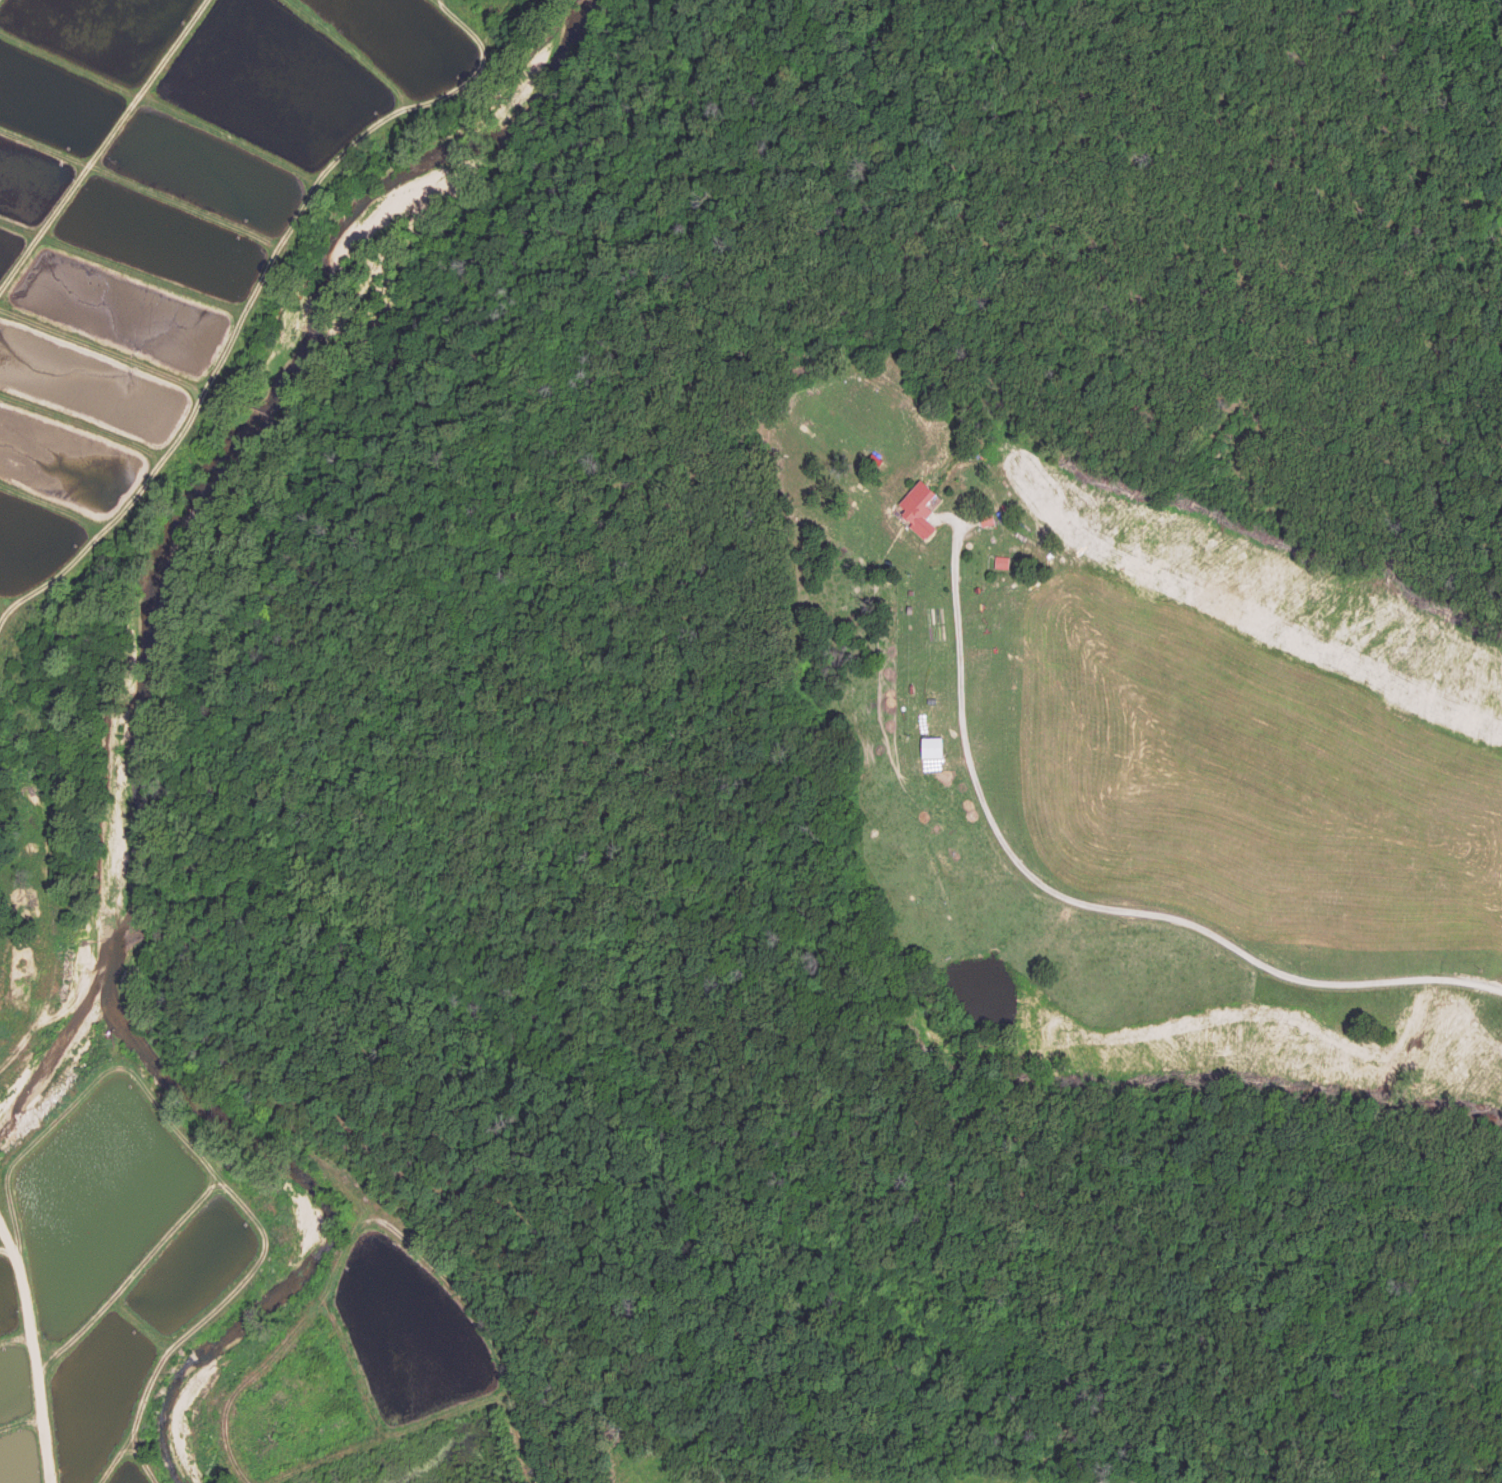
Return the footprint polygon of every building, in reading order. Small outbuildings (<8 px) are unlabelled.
[(900,505),(908,512),(904,515),(914,524),(911,528),(927,542),(938,530),(927,520),(934,513),(928,507),(939,495),(923,481),(900,505)] [(996,526),(993,512),(980,516),(983,529),(996,526)] [(924,760),(944,759),(944,739),(924,739),(924,760)]
